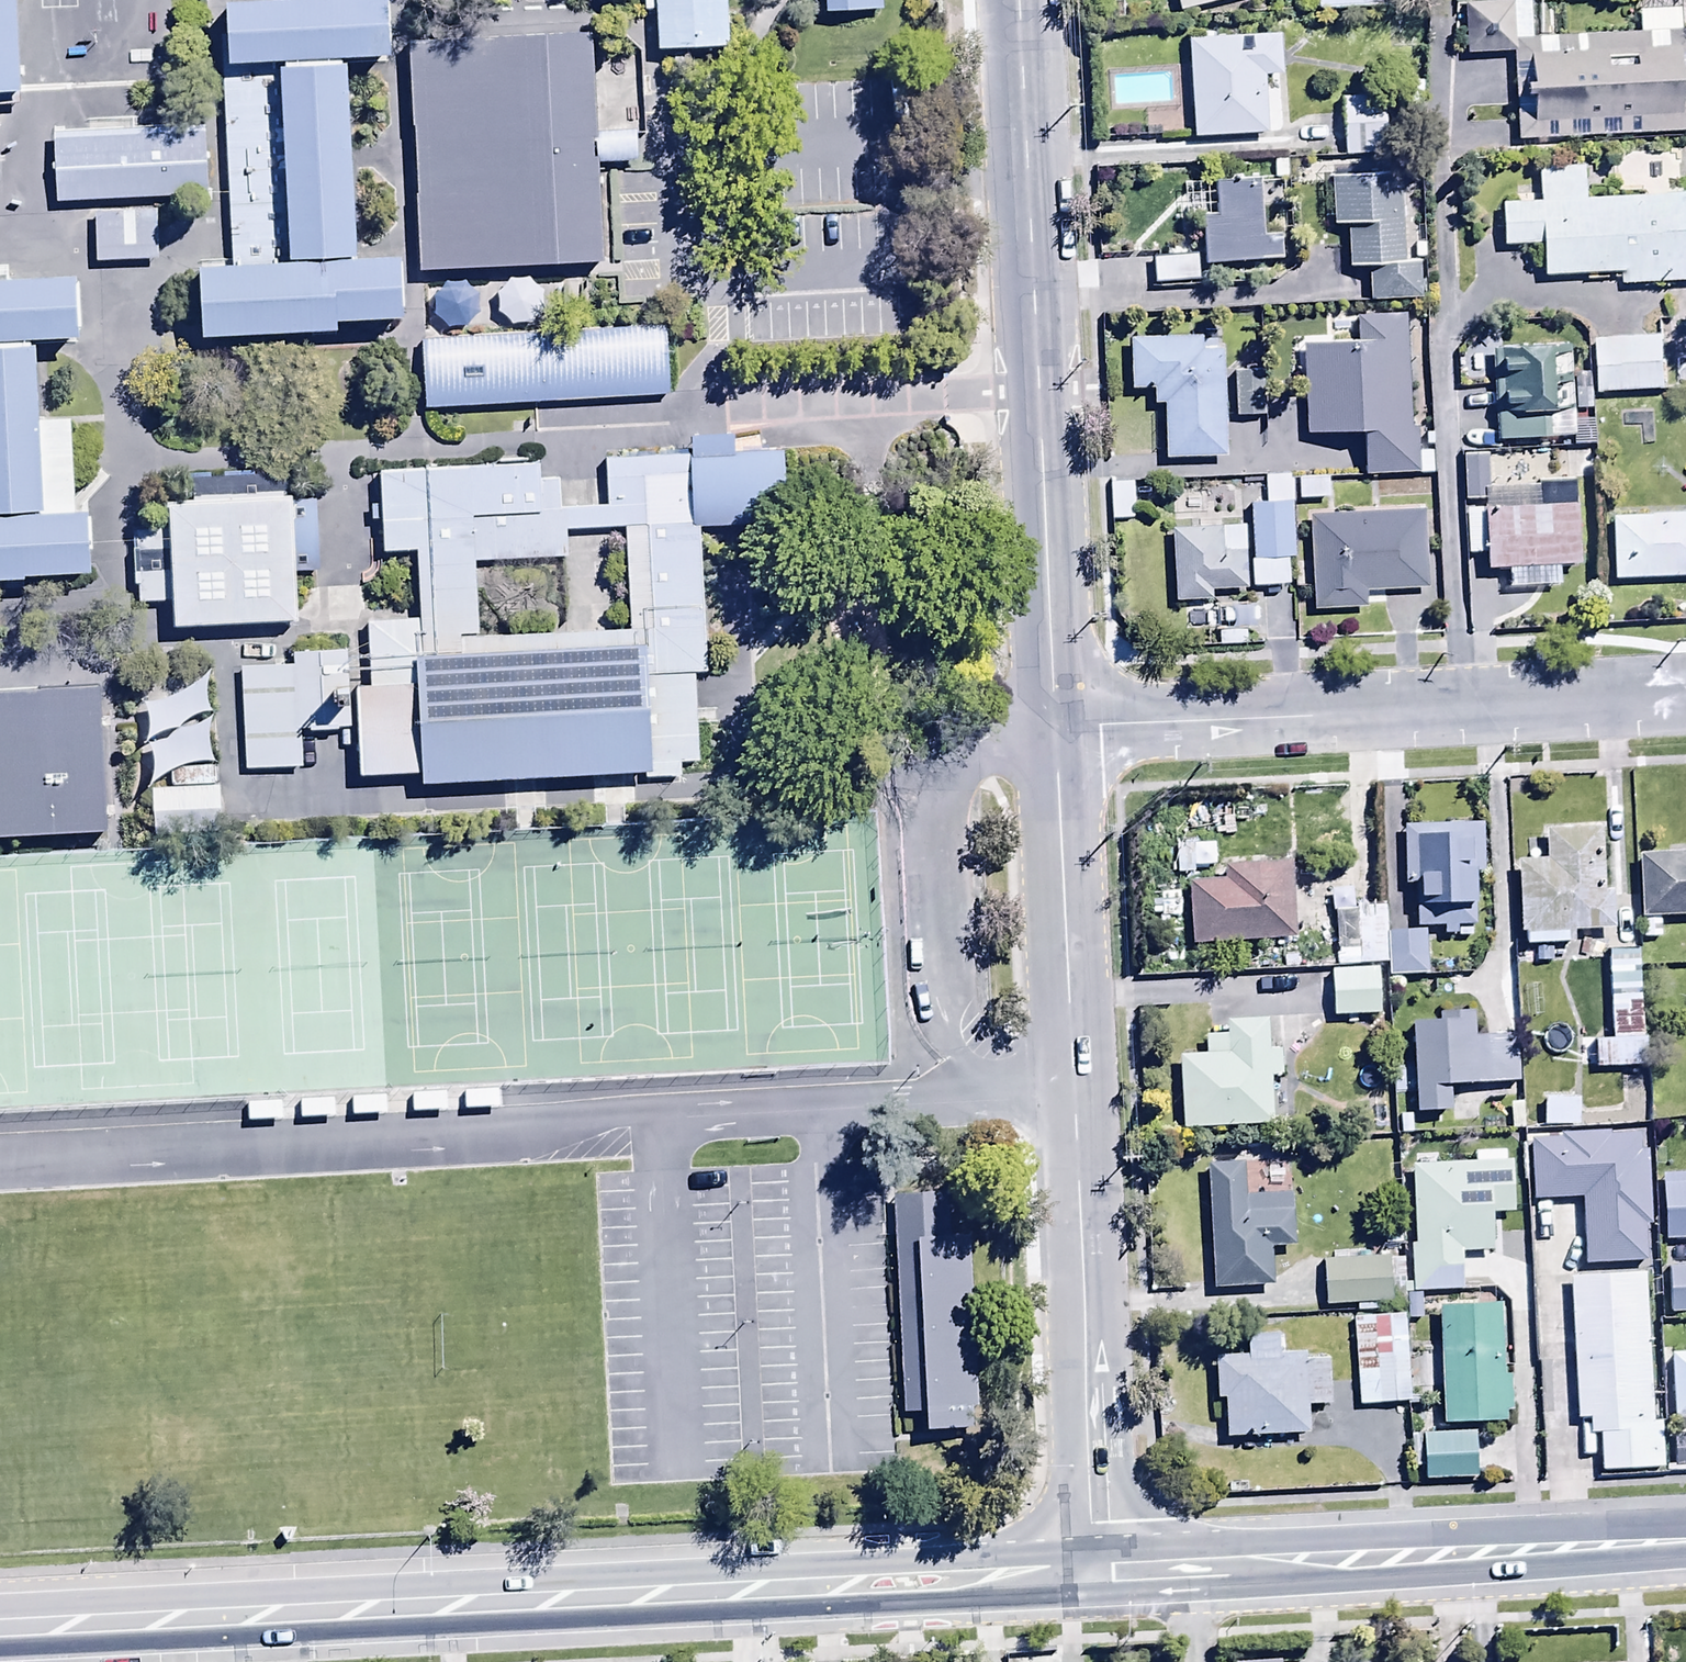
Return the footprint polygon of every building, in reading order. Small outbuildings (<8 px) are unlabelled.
[(27,97),(21,0),(0,0),(0,99),(27,97)] [(663,53),(740,49),(737,0),(660,0),(663,53)] [(813,16),(892,11),(891,0),(812,0),(813,16)] [(1176,14),(1237,0),(1174,0),(1176,14)] [(1315,15),(1379,15),(1379,0),(1315,0),(1315,15)] [(1516,144),(1685,136),(1685,59),(1681,59),(1679,13),(1640,15),(1641,37),(1532,42),(1530,5),(1464,8),(1466,56),(1512,53),(1516,144)] [(379,15),(212,25),(216,85),(265,82),(275,255),(226,258),(230,321),(397,311),(393,251),(347,254),(336,76),(382,74),(379,15)] [(604,35),(413,47),(427,278),(618,267),(604,35)] [(1187,44),(1193,140),(1268,136),(1265,80),(1282,80),(1279,38),(1187,44)] [(275,255),(265,82),(216,85),(226,258),(275,255)] [(1344,98),(1345,160),(1371,160),(1371,97),(1344,98)] [(208,129),(57,138),(61,201),(212,192),(208,129)] [(1542,279),(1623,276),(1624,291),(1685,289),(1685,197),(1679,197),(1678,185),(1639,187),(1640,198),(1585,200),(1584,171),(1540,173),(1541,203),(1529,204),(1528,197),(1516,197),(1516,207),(1502,208),(1503,249),(1543,247),(1542,279)] [(1201,220),(1203,267),(1283,265),(1283,235),(1262,236),(1261,181),(1212,182),(1214,219),(1201,220)] [(1399,181),(1330,183),(1332,234),(1346,234),(1348,273),(1367,272),(1369,307),(1420,305),(1418,265),(1402,265),(1399,181)] [(159,207),(103,210),(106,262),(162,259),(159,207)] [(1153,256),(1154,286),(1198,285),(1197,256),(1153,256)] [(0,289),(0,586),(89,581),(85,521),(39,524),(28,346),(75,344),(71,285),(0,289)] [(1302,368),(1305,438),(1362,435),(1364,478),(1433,475),(1432,454),(1417,455),(1416,429),(1411,429),(1405,314),(1356,317),(1357,343),(1330,344),(1330,339),(1296,340),(1298,369),(1302,368)] [(671,320),(426,334),(430,409),(675,394),(671,320)] [(1495,389),(1498,444),(1576,441),(1572,346),(1501,349),(1501,332),(1480,333),(1458,353),(1458,391),(1495,389)] [(1591,340),(1594,398),(1665,394),(1662,336),(1591,340)] [(1166,463),(1226,460),(1221,354),(1204,355),(1203,341),(1128,344),(1130,393),(1151,392),(1152,409),(1164,408),(1166,463)] [(1234,372),(1236,421),(1264,420),(1261,370),(1234,372)] [(367,786),(719,765),(711,525),(809,519),(806,451),(348,472),(353,551),(418,547),(422,621),(375,624),(379,690),(362,692),(367,786)] [(1507,574),(1508,590),(1560,588),(1559,569),(1578,568),(1575,483),(1537,484),(1538,489),(1488,491),(1487,456),(1462,457),(1465,558),(1486,557),(1487,575),(1507,574)] [(1264,479),(1265,506),(1292,505),(1291,478),(1264,479)] [(1297,480),(1297,503),(1330,503),(1330,480),(1297,480)] [(1134,525),(1134,483),(1110,483),(1110,525),(1134,525)] [(294,488),(167,496),(175,635),(303,627),(294,488)] [(1250,506),(1252,563),(1293,562),(1292,505),(1265,506),(1250,506)] [(1424,511),(1308,516),(1312,616),(1368,613),(1368,607),(1385,606),(1384,596),(1428,594),(1424,511)] [(1610,583),(1685,580),(1685,517),(1608,520),(1610,583)] [(1246,593),(1245,532),(1173,534),(1175,603),(1212,602),(1212,594),(1246,593)] [(304,665),(251,669),(255,736),(308,733),(304,665)] [(101,690),(0,697),(0,839),(111,831),(101,690)] [(1481,829),(1401,831),(1402,891),(1415,890),(1416,934),(1444,933),(1444,941),(1476,940),(1475,878),(1482,878),(1481,829)] [(1568,949),(1567,938),(1614,935),(1612,896),(1602,896),(1598,833),(1545,836),(1547,868),(1515,870),(1519,940),(1525,940),(1525,951),(1536,951),(1537,966),(1562,965),(1561,949),(1568,949)] [(1247,853),(1247,873),(1224,874),(1224,883),(1188,885),(1191,949),(1293,945),(1290,871),(1266,872),(1265,852),(1247,853)] [(1635,861),(1640,945),(1661,943),(1660,922),(1685,920),(1685,858),(1635,861)] [(1337,973),(1387,970),(1386,938),(1385,913),(1335,914),(1337,973)] [(1425,981),(1425,937),(1386,938),(1387,970),(1388,1000),(1395,1000),(1395,981),(1425,981)] [(1595,1041),(1596,1072),(1645,1071),(1641,958),(1610,959),(1612,1040),(1595,1041)] [(1387,970),(1337,973),(1338,1015),(1389,1014),(1388,1000),(1387,970)] [(1412,1026),(1416,1117),(1452,1116),(1451,1090),(1521,1087),(1518,1037),(1476,1039),(1474,1014),(1438,1015),(1438,1025),(1412,1026)] [(1181,1059),(1182,1133),(1272,1131),(1271,1083),(1281,1083),(1280,1052),(1269,1053),(1268,1027),(1226,1027),(1226,1040),(1204,1041),(1204,1059),(1181,1059)] [(1544,1097),(1543,1131),(1573,1132),(1573,1097),(1544,1097)] [(1582,1203),(1583,1268),(1647,1267),(1646,1228),(1650,1228),(1648,1140),(1610,1141),(1610,1137),(1557,1138),(1558,1145),(1527,1146),(1528,1204),(1582,1203)] [(1409,1246),(1412,1294),(1462,1293),(1461,1258),(1490,1257),(1489,1218),(1512,1218),(1510,1164),(1412,1166),(1414,1246),(1409,1246)] [(1207,1171),(1213,1291),(1272,1288),(1270,1252),(1294,1250),(1291,1199),(1244,1201),(1242,1169),(1207,1171)] [(1663,1246),(1685,1244),(1685,1176),(1660,1177),(1663,1246)] [(972,1184),(895,1189),(910,1436),(986,1432),(972,1184)] [(1324,1262),(1325,1308),(1391,1307),(1390,1261),(1324,1262)] [(1670,1317),(1685,1317),(1685,1270),(1671,1269),(1670,1317)] [(1571,1281),(1576,1426),(1587,1425),(1588,1440),(1599,1439),(1601,1475),(1662,1473),(1660,1425),(1650,1426),(1645,1278),(1571,1281)] [(1439,1311),(1443,1428),(1508,1426),(1504,1309),(1439,1311)] [(1354,1321),(1358,1408),(1409,1405),(1405,1319),(1354,1321)] [(1225,1401),(1226,1440),(1306,1438),(1306,1411),(1330,1410),(1329,1362),(1302,1363),(1301,1355),(1280,1356),(1279,1336),(1244,1337),(1245,1357),(1214,1358),(1216,1402),(1225,1401)] [(1670,1358),(1673,1425),(1685,1424),(1685,1357),(1670,1358)] [(1423,1437),(1424,1484),(1475,1483),(1474,1435),(1423,1437)] [(1672,1444),(1672,1467),(1685,1467),(1685,1444),(1672,1444)]
